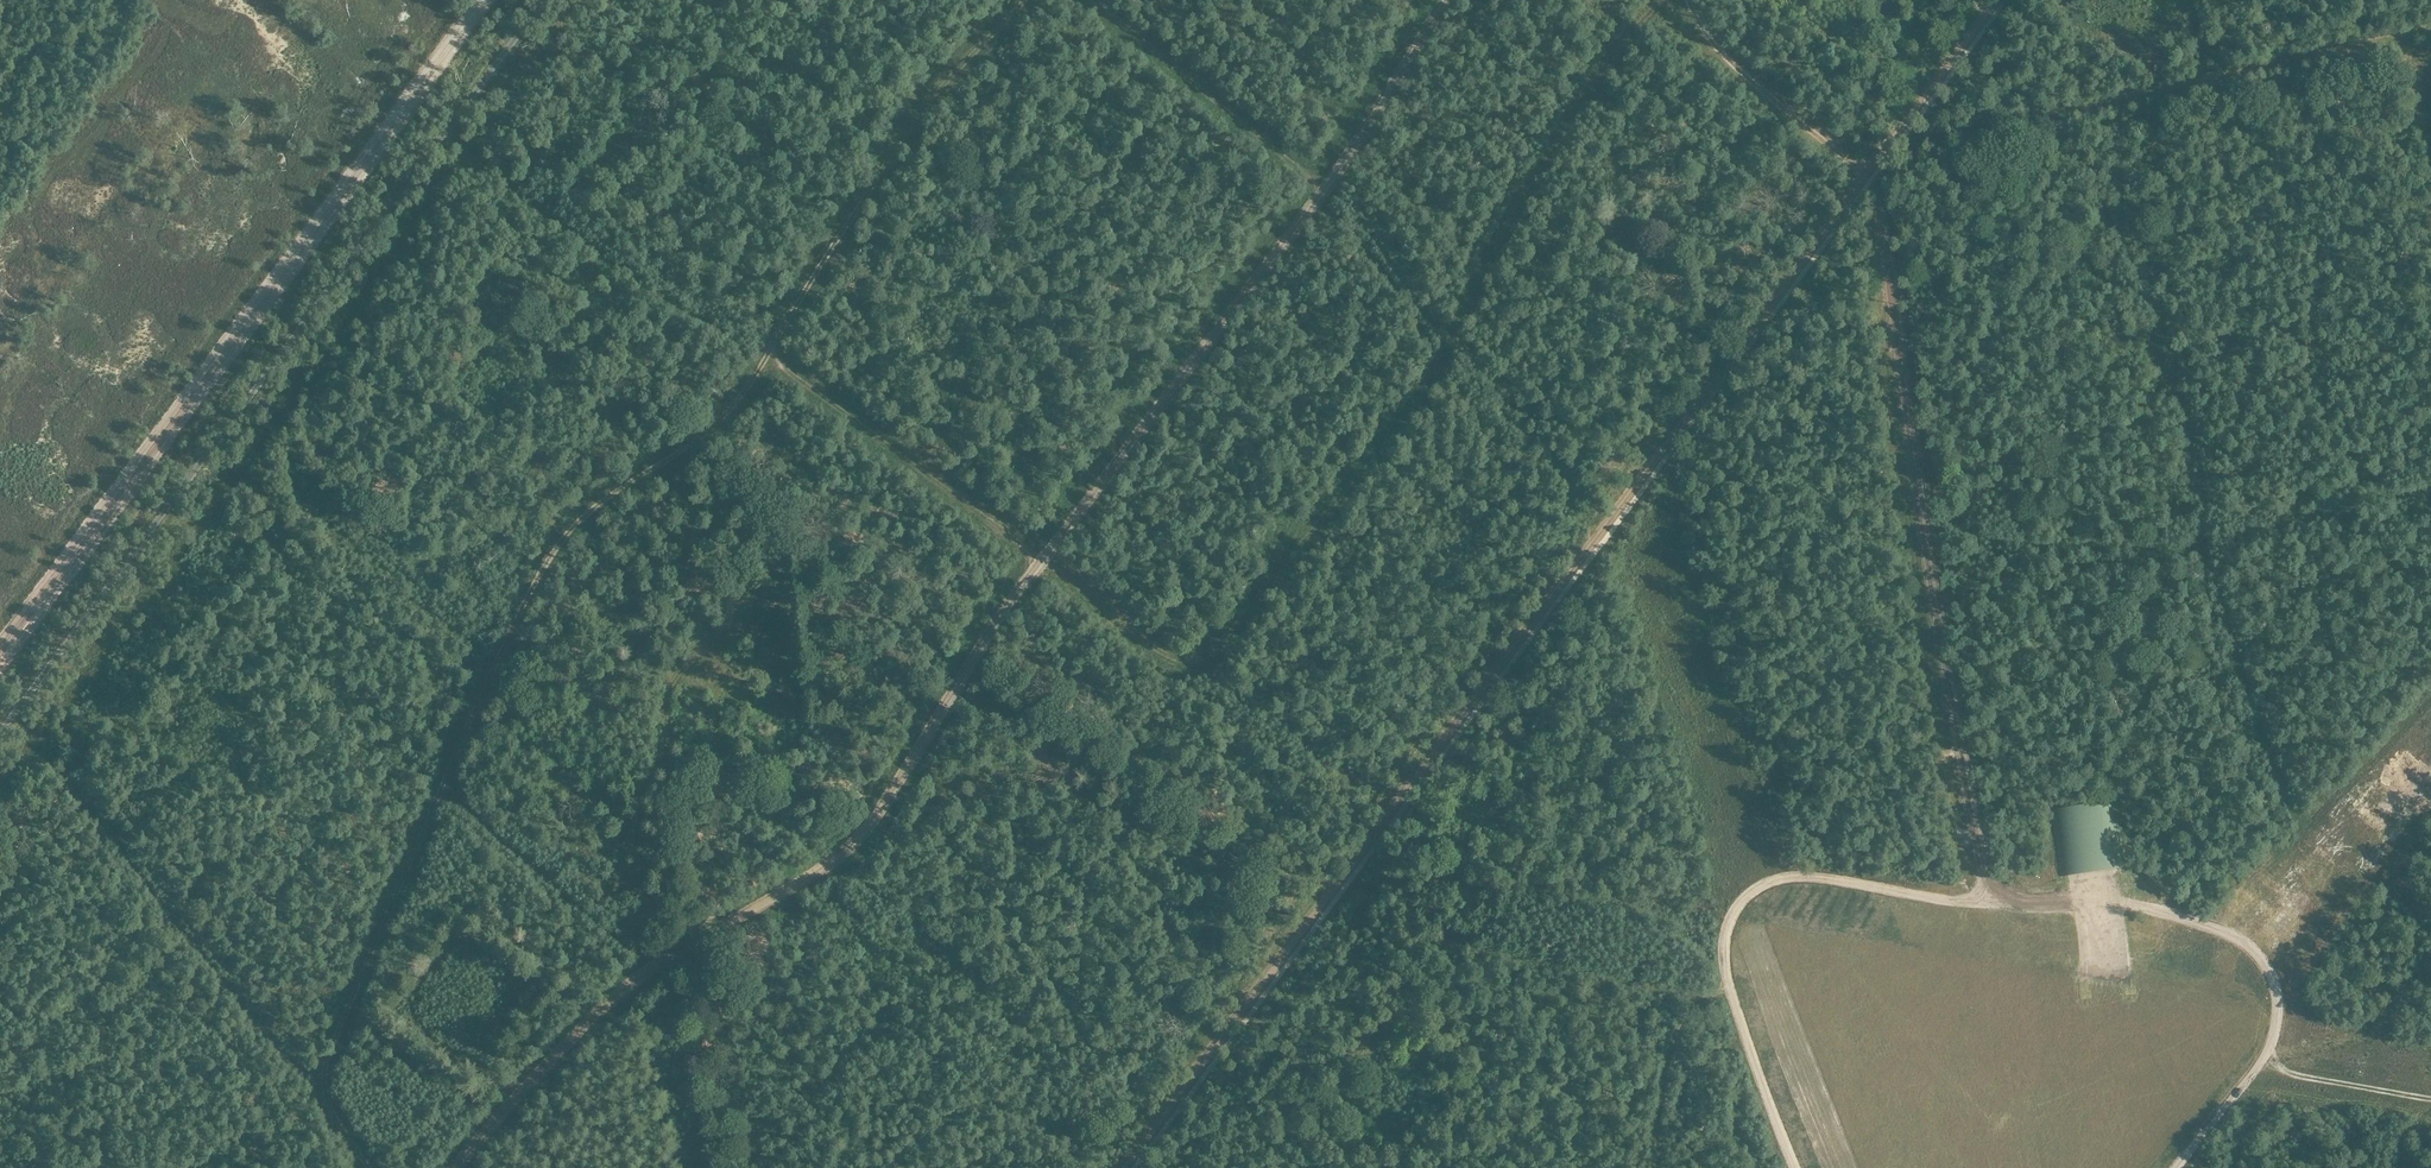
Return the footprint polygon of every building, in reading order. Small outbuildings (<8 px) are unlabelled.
[(103,338),(112,333),(107,325),(99,330),(103,338)]
